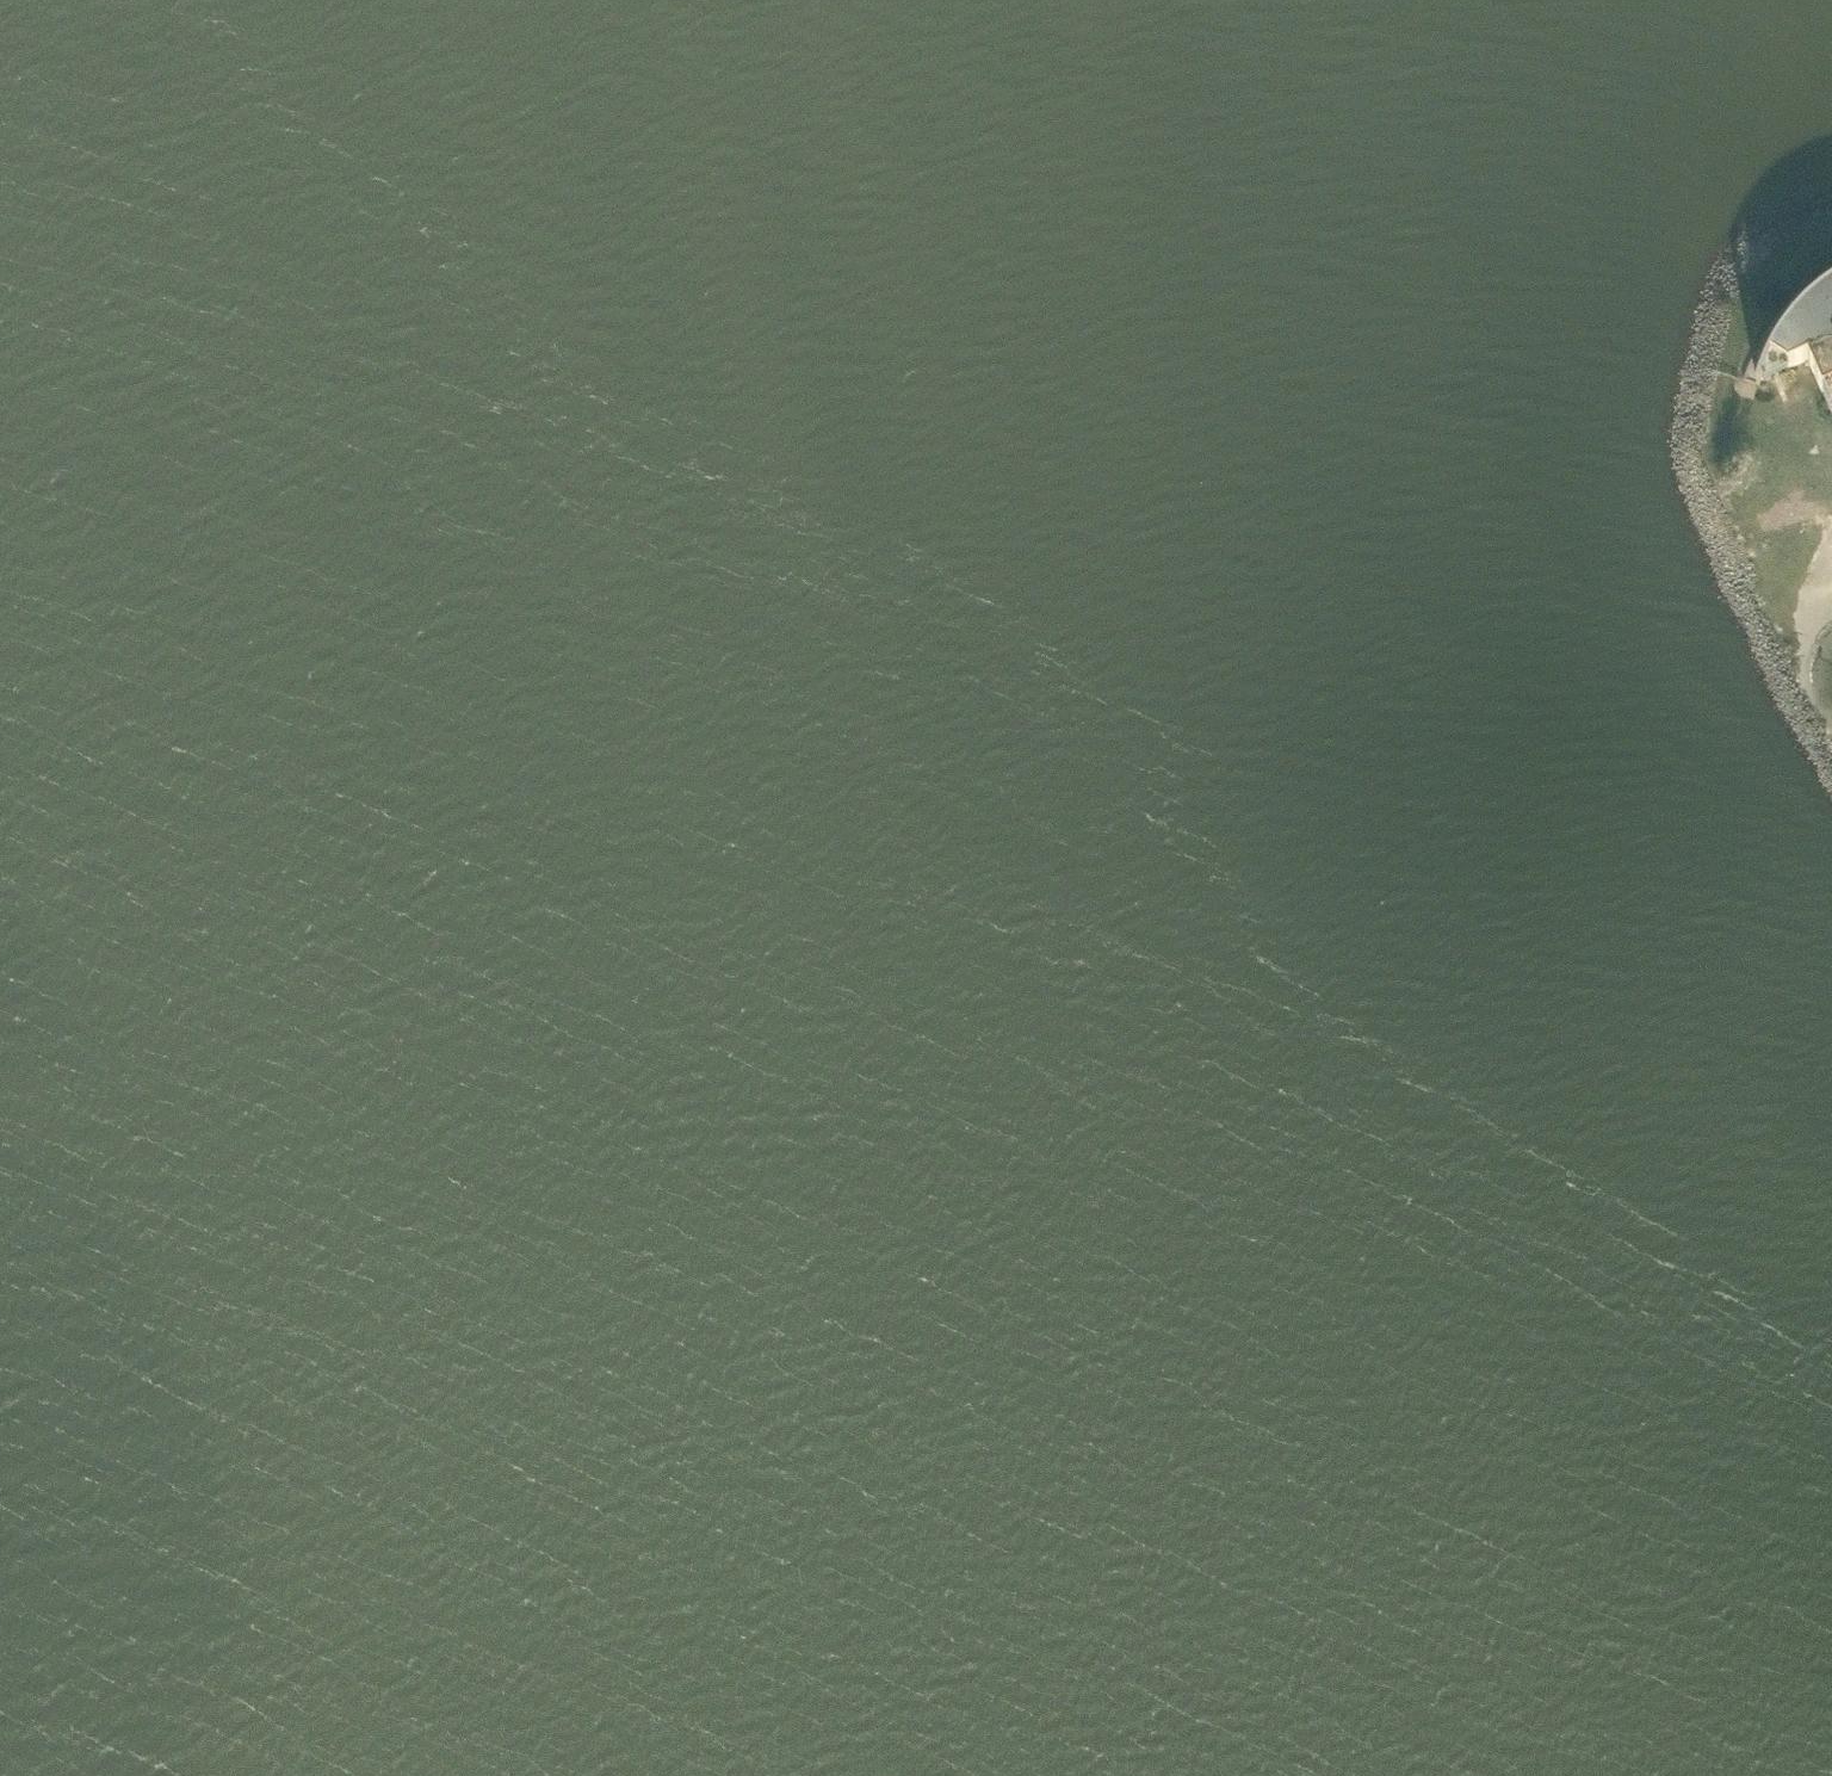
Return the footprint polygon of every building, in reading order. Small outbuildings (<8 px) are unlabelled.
[(1809,363),(1823,395),(1831,391),(1831,288),(1829,290),(1824,294),(1819,298),(1814,303),(1809,307),(1804,312),(1799,317),(1795,322),(1791,327),(1787,332),(1783,338),(1779,344),(1776,349),(1772,355),(1769,361),(1788,373),(1809,363)]
